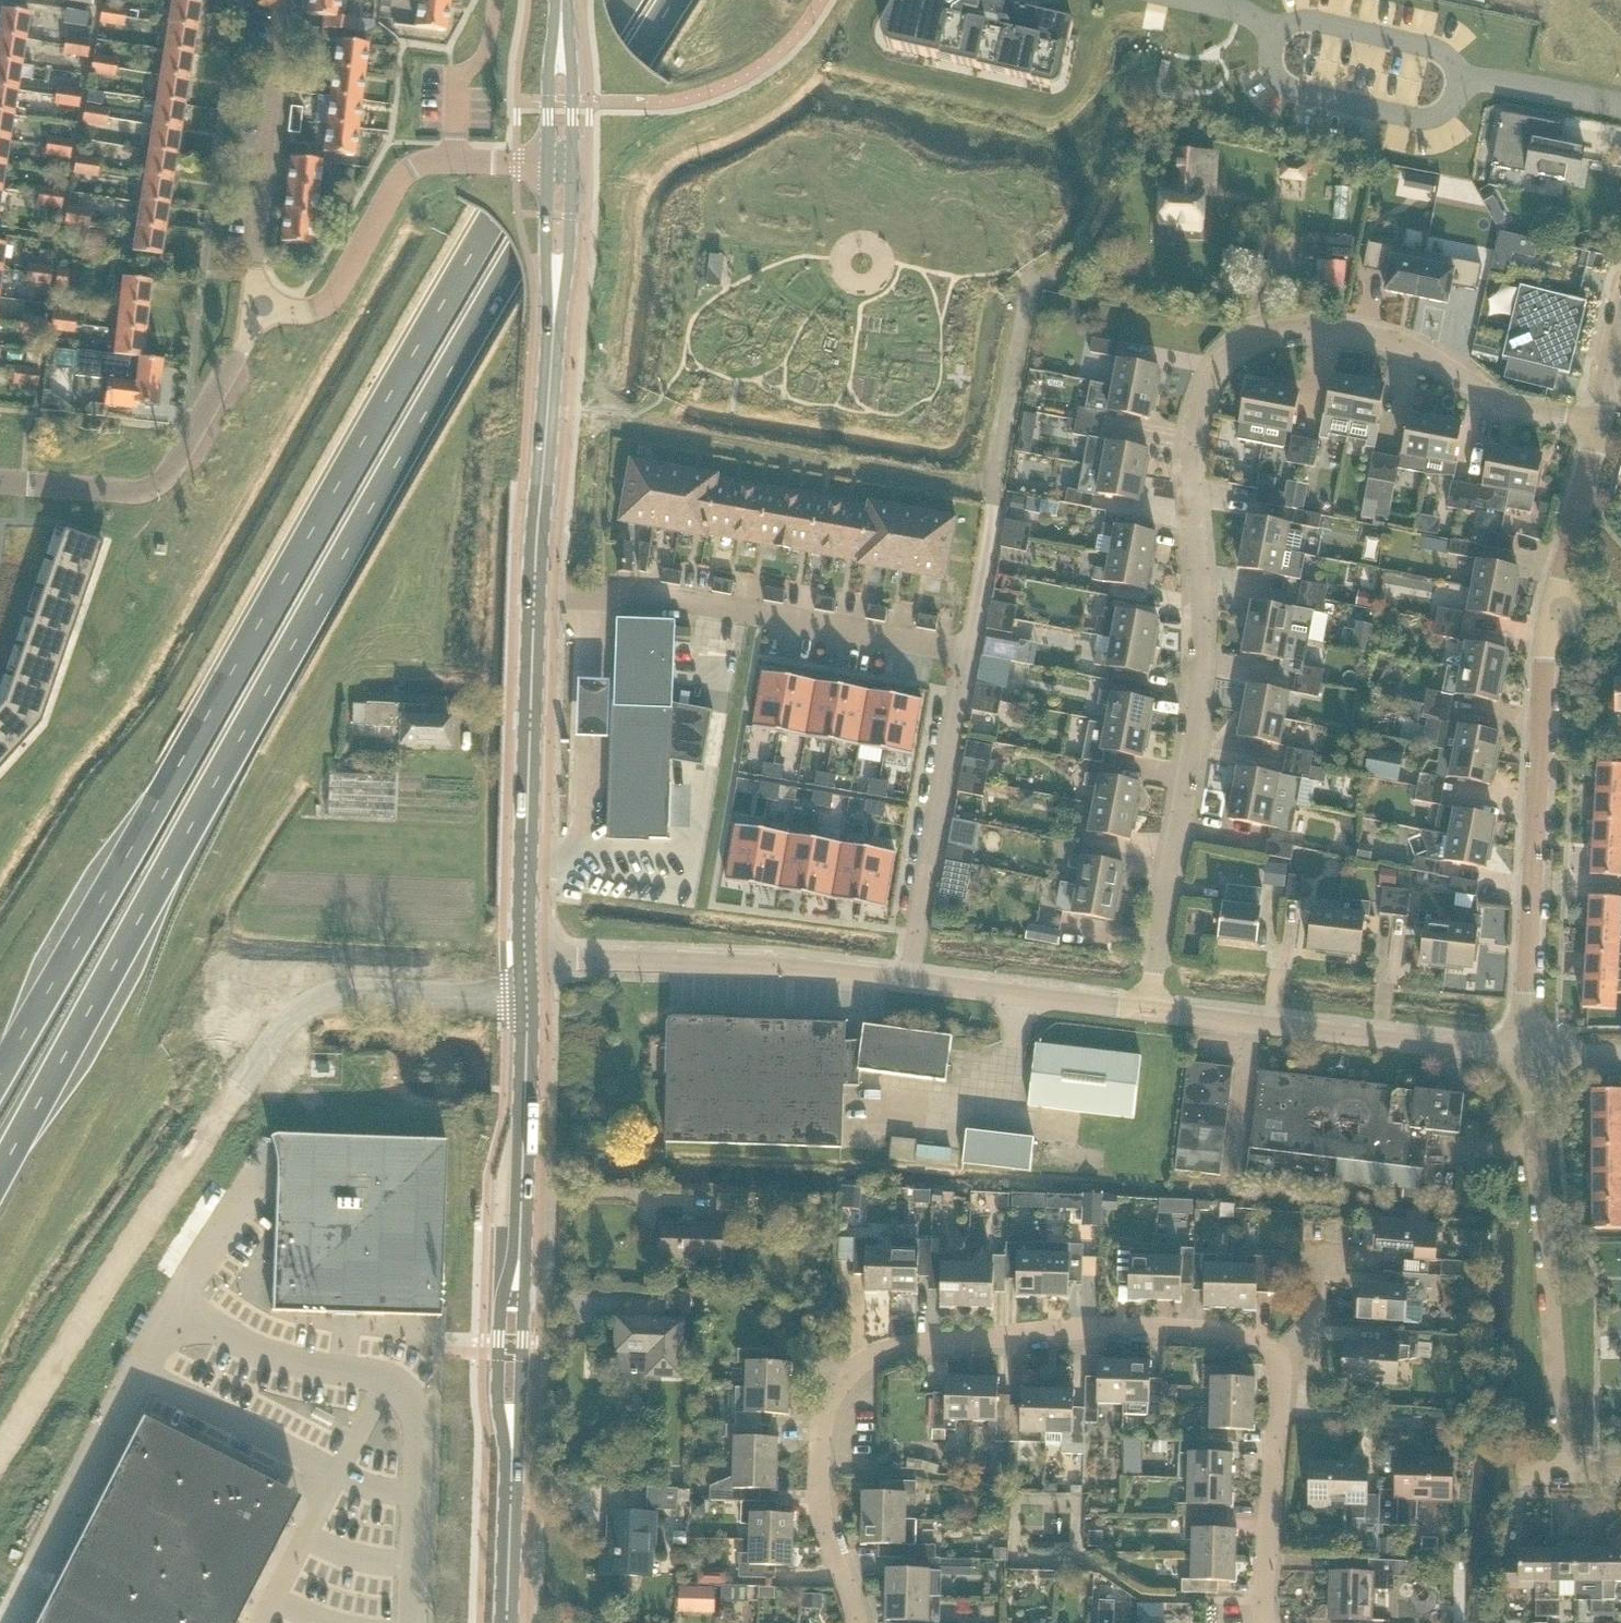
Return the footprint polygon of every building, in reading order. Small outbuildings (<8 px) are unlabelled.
[(168,25),(197,30),(201,4),(173,0),(172,0),(168,25)] [(323,28),(357,32),(359,20),(337,17),(339,0),(309,0),(307,15),(324,16),(323,28)] [(448,4),(418,0),(415,28),(445,31),(448,4)] [(884,35),(884,37),(884,38),(885,40),(886,42),(887,44),(888,45),(889,46),(890,47),(891,48),(892,49),(895,50),(896,51),(1051,86),(1056,63),(1065,65),(1073,27),(1074,26),(1074,25),(1074,24),(1073,24),(1073,23),(1073,22),(1072,21),(1071,21),(1071,20),(1070,20),(1068,19),(1067,19),(1017,8),(1015,19),(1005,17),(1009,0),(901,0),(899,4),(888,23),(885,28),(884,30),(884,32),(884,35)] [(102,14),(126,18),(127,11),(103,7),(102,14)] [(26,40),(30,15),(2,11),(0,24),(0,36),(26,40)] [(84,27),(86,14),(65,11),(63,24),(84,27)] [(125,25),(126,18),(102,14),(101,21),(125,25)] [(168,25),(164,50),(193,55),(197,30),(168,25)] [(364,33),(357,32),(323,28),(321,40),(336,42),(333,69),(363,73),(366,45),(362,45),(364,33)] [(22,65),(26,40),(0,36),(0,62),(22,65)] [(64,47),(88,50),(90,41),(66,37),(64,47)] [(87,60),(88,50),(64,47),(63,56),(87,60)] [(164,50),(160,75),(189,80),(193,55),(164,50)] [(91,65),(115,69),(117,60),(92,56),(91,65)] [(18,91),(22,65),(0,62),(0,88),(18,91)] [(114,79),(115,69),(91,65),(89,75),(114,79)] [(115,69),(114,79),(123,80),(125,71),(115,69)] [(363,73),(333,69),(330,97),(360,101),(363,73)] [(160,75),(156,101),(185,105),(189,80),(160,75)] [(109,91),(110,79),(93,77),(91,89),(109,91)] [(15,116),(18,91),(0,88),(0,114),(15,116)] [(57,88),(56,96),(81,99),(82,92),(57,88)] [(81,99),(56,96),(55,103),(79,107),(81,99)] [(360,101),(330,97),(326,125),(357,128),(360,101)] [(156,101),(152,126),(181,130),(185,105),(156,101)] [(86,107),(85,114),(109,118),(110,111),(86,107)] [(11,141),(15,116),(0,114),(0,140),(11,141)] [(109,118),(85,114),(84,122),(108,125),(109,118)] [(1492,167),(1526,173),(1578,183),(1585,146),(1550,139),(1553,123),(1507,115),(1502,114),(1492,167)] [(357,128),(326,125),(323,152),(353,156),(357,128)] [(152,126),(149,151),(177,155),(181,130),(152,126)] [(49,138),(47,145),(73,149),(74,142),(49,138)] [(7,166),(11,141),(0,140),(0,165),(7,166)] [(73,149),(47,145),(46,152),(71,156),(73,149)] [(149,151),(145,176),(173,181),(177,155),(149,151)] [(1162,192),(1161,224),(1180,226),(1180,230),(1201,231),(1203,194),(1214,195),(1216,153),(1177,151),(1176,179),(1182,179),(1181,193),(1162,192)] [(78,157),(77,165),(101,169),(102,161),(78,157)] [(292,158),(289,186),(319,190),(322,162),(292,158)] [(1303,179),(1305,167),(1284,164),(1283,176),(1303,179)] [(101,169),(77,165),(75,172),(99,176),(101,169)] [(145,176),(141,201),(169,206),(173,181),(145,176)] [(319,190),(289,186),(285,214),(315,217),(319,190)] [(40,188),(39,195),(64,199),(65,191),(40,188)] [(64,199),(39,195),(38,203),(63,207),(64,199)] [(141,201),(137,227),(165,231),(169,206),(141,201)] [(69,208),(68,215),(104,221),(105,214),(69,208)] [(315,217),(285,214),(282,241),(312,245),(315,217)] [(104,221),(68,215),(67,222),(106,228),(107,222),(104,222),(104,221)] [(165,231),(137,227),(133,252),(162,256),(165,231)] [(1352,257),(1354,240),(1310,236),(1309,254),(1352,257)] [(1368,243),(1363,271),(1389,277),(1385,295),(1416,301),(1425,256),(1368,243)] [(95,255),(103,256),(105,247),(96,245),(95,255)] [(1425,256),(1416,301),(1446,307),(1449,290),(1475,295),(1481,270),(1425,256)] [(52,277),(53,270),(54,261),(30,258),(28,274),(52,277)] [(1328,261),(1326,288),(1347,289),(1349,262),(1328,261)] [(69,288),(71,272),(59,270),(57,286),(69,288)] [(51,285),(52,277),(28,274),(27,282),(51,285)] [(124,279),(121,304),(149,307),(152,282),(124,279)] [(1503,357),(1557,371),(1570,374),(1587,302),(1521,286),(1503,357)] [(121,304),(118,330),(146,333),(149,307),(121,304)] [(54,314),(53,322),(76,325),(77,317),(54,314)] [(21,325),(45,328),(46,321),(22,318),(21,325)] [(76,325),(53,322),(52,330),(75,333),(76,325)] [(44,335),(45,328),(21,325),(20,332),(44,335)] [(146,333),(118,330),(115,355),(143,358),(146,333)] [(1093,339),(1090,353),(1116,358),(1119,344),(1093,339)] [(8,349),(6,358),(19,360),(20,351),(8,349)] [(142,359),(143,358),(115,355),(78,351),(75,376),(109,380),(106,406),(137,410),(138,403),(156,406),(161,361),(142,359)] [(1114,386),(1158,395),(1161,377),(1157,377),(1159,368),(1119,361),(1114,386)] [(5,374),(15,375),(16,368),(6,367),(5,374)] [(15,375),(39,378),(40,371),(16,368),(15,375)] [(38,386),(39,378),(15,375),(14,383),(38,386)] [(1334,377),(1326,416),(1323,416),(1319,438),(1329,440),(1329,436),(1348,439),(1360,378),(1343,375),(1342,378),(1334,377)] [(1380,426),(1377,425),(1385,386),(1376,385),(1377,381),(1360,378),(1348,439),(1347,443),(1348,444),(1349,439),(1367,442),(1366,446),(1365,446),(1365,447),(1375,449),(1380,426)] [(1241,423),(1266,428),(1274,385),(1257,382),(1257,385),(1248,383),(1241,423)] [(1274,385),(1266,428),(1292,433),(1299,393),(1291,392),(1292,388),(1274,385)] [(1105,413),(1104,413),(1105,409),(1110,410),(1109,412),(1149,419),(1151,411),(1154,412),(1158,395),(1114,386),(1112,400),(1097,397),(1095,411),(1080,408),(1077,421),(1103,426),(1105,413)] [(85,408),(85,414),(102,416),(104,404),(90,403),(85,408)] [(1411,415),(1403,455),(1402,455),(1401,459),(1387,456),(1382,482),(1396,484),(1399,469),(1426,474),(1437,417),(1420,413),(1419,417),(1411,415)] [(1457,464),(1454,463),(1462,425),(1453,423),(1454,420),(1437,417),(1426,474),(1455,476),(1457,464)] [(1146,459),(1148,451),(1109,443),(1110,441),(1100,439),(1103,426),(1077,421),(1074,435),(1090,438),(1085,465),(1147,477),(1150,460),(1146,459)] [(1288,463),(1301,465),(1306,440),(1293,437),(1288,463)] [(1306,440),(1301,465),(1315,468),(1320,442),(1306,440)] [(1480,486),(1480,487),(1466,485),(1461,510),(1475,513),(1477,500),(1489,502),(1493,500),(1495,489),(1510,491),(1518,448),(1501,445),(1500,449),(1491,447),(1484,486),(1480,486)] [(1531,514),(1535,496),(1542,457),(1534,455),(1535,452),(1518,448),(1510,491),(1506,509),(1531,514)] [(1369,479),(1382,482),(1387,456),(1374,453),(1369,479)] [(633,463),(622,523),(708,538),(708,536),(718,479),(719,478),(633,463)] [(1080,492),(1068,490),(1066,503),(1091,508),(1094,493),(1138,502),(1140,493),(1143,494),(1147,477),(1085,465),(1080,492)] [(718,479),(708,536),(860,563),(871,506),(718,479)] [(1283,508),(1296,511),(1303,512),(1308,486),(1288,482),(1283,508)] [(1448,508),(1461,510),(1466,485),(1453,482),(1448,508)] [(1259,489),(1256,503),(1282,508),(1284,494),(1259,489)] [(1032,525),(1022,523),(1027,495),(1012,492),(1004,534),(1029,539),(1032,525)] [(1044,499),(1030,496),(1026,511),(1041,514),(1044,499)] [(1318,514),(1332,517),(1334,503),(1325,501),(1320,506),(1318,514)] [(871,504),(871,506),(860,563),(860,565),(945,580),(956,519),(871,504)] [(1322,516),(1303,512),(1296,511),(1294,524),(1319,529),(1322,516)] [(1284,551),(1285,550),(1300,553),(1304,534),(1288,531),(1289,525),(1250,518),(1248,526),(1245,525),(1241,542),(1284,551)] [(1429,520),(1420,518),(1418,531),(1432,534),(1433,526),(1429,520)] [(1111,554),(1155,563),(1158,545),(1155,544),(1157,534),(1104,524),(1102,536),(1115,539),(1111,554)] [(0,707),(0,770),(40,724),(103,545),(64,531),(4,703),(0,707)] [(1027,552),(1029,539),(1004,534),(1001,547),(1027,552)] [(1489,534),(1487,547),(1512,552),(1515,539),(1489,534)] [(1450,543),(1436,541),(1434,552),(1448,555),(1450,543)] [(1452,541),(1449,554),(1475,559),(1477,546),(1452,541)] [(641,542),(640,572),(647,574),(652,544),(641,542)] [(1280,576),(1284,551),(1241,542),(1238,559),(1241,560),(1240,569),(1280,576)] [(157,546),(157,553),(165,554),(165,547),(157,546)] [(632,574),(633,546),(621,546),(620,573),(632,574)] [(1151,581),(1155,563),(1111,554),(1108,570),(1096,568),(1093,580),(1146,590),(1148,581),(1151,581)] [(1474,587),(1517,595),(1520,578),(1517,577),(1518,569),(1478,561),(1474,587)] [(662,583),(671,585),(674,570),(665,568),(662,583)] [(683,572),(674,570),(671,585),(681,587),(683,572)] [(715,577),(713,592),(723,594),(726,579),(715,577)] [(735,581),(726,579),(723,594),(732,596),(735,581)] [(1300,596),(1325,601),(1328,588),(1302,583),(1300,596)] [(767,587),(765,601),(774,603),(777,588),(767,587)] [(1513,612),(1517,595),(1474,587),(1469,612),(1508,620),(1510,611),(1513,612)] [(786,590),(777,588),(774,603),(783,604),(786,590)] [(1358,592),(1356,606),(1374,609),(1376,595),(1358,592)] [(818,596),(815,611),(825,612),(828,597),(818,596)] [(1248,610),(1245,627),(1308,640),(1313,612),(1323,614),(1325,601),(1300,596),(1297,611),(1253,603),(1252,611),(1248,610)] [(838,599),(828,597),(825,612),(835,614),(838,599)] [(990,615),(1015,620),(1018,607),(992,602),(990,615)] [(870,604),(867,619),(876,622),(880,606),(870,604)] [(889,608),(880,606),(876,622),(886,623),(889,608)] [(1106,608),(1103,621),(1099,620),(1096,636),(1113,639),(1156,647),(1160,629),(1156,629),(1158,619),(1106,608)] [(1436,622),(1462,627),(1464,614),(1439,608),(1436,622)] [(920,613),(917,628),(927,630),(930,615),(920,613)] [(939,617),(930,615),(927,630),(936,632),(939,617)] [(1013,634),(1015,620),(990,615),(987,629),(1013,634)] [(618,619),(611,837),(670,837),(672,760),(703,765),(713,711),(674,705),(676,623),(618,619)] [(1459,640),(1462,627),(1436,622),(1433,635),(1459,640)] [(1356,623),(1351,646),(1369,650),(1373,626),(1356,623)] [(1322,684),(1324,671),(1303,667),(1308,640),(1245,627),(1242,645),(1245,645),(1243,654),(1282,661),(1280,672),(1296,675),(1296,679),(1322,684)] [(677,628),(676,645),(691,645),(692,629),(677,628)] [(1153,666),(1156,647),(1113,639),(1110,655),(1097,652),(1095,665),(1147,675),(1149,665),(1153,666)] [(994,658),(1022,661),(1024,645),(996,642),(994,658)] [(1462,669),(1505,677),(1509,660),(1505,660),(1507,651),(1467,644),(1462,669)] [(1451,709),(1453,697),(1457,695),(1497,702),(1499,694),(1502,694),(1505,677),(1462,669),(1447,666),(1443,694),(1427,691),(1425,704),(1451,709)] [(981,668),(978,684),(975,697),(1001,702),(1003,689),(1000,688),(1003,673),(981,668)] [(780,733),(790,677),(763,673),(754,728),(780,733)] [(807,737),(816,682),(790,677),(780,733),(807,737)] [(1296,679),(1293,693),(1319,698),(1322,684),(1296,679)] [(1370,694),(1382,696),(1383,689),(1379,683),(1372,681),(1370,694)] [(577,682),(575,742),(591,742),(607,743),(609,684),(593,683),(577,682)] [(833,742),(843,687),(816,682),(807,737),(833,742)] [(1241,711),(1284,719),(1289,694),(1249,686),(1248,695),(1244,694),(1241,711)] [(860,747),(870,691),(843,687),(833,742),(860,747)] [(886,751),(896,696),(870,691),(860,747),(886,751)] [(1108,723),(1151,731),(1154,712),(1151,712),(1153,702),(1100,692),(1098,704),(1111,707),(1108,723)] [(1355,693),(1354,705),(1366,707),(1368,694),(1355,693)] [(886,751),(913,756),(923,701),(896,696),(886,751)] [(998,716),(1001,702),(975,697),(972,711),(998,716)] [(1422,718),(1425,704),(1410,702),(1409,706),(1415,716),(1422,718)] [(1448,722),(1451,709),(1425,704),(1422,718),(1442,721),(1436,749),(1442,750),(1498,760),(1502,743),(1498,743),(1500,734),(1461,727),(1461,724),(1448,722)] [(448,746),(449,720),(423,719),(424,708),(368,705),(368,707),(354,706),(353,726),(367,727),(366,728),(402,730),(401,744),(448,746)] [(1279,745),(1284,719),(1241,711),(1238,728),(1241,729),(1239,737),(1279,745)] [(1108,723),(1107,725),(1090,722),(1083,760),(1103,764),(1106,751),(1142,758),(1144,748),(1147,749),(1151,731),(1108,723)] [(1286,762),(1311,767),(1314,753),(1288,748),(1286,762)] [(1365,775),(1399,782),(1404,755),(1370,748),(1365,775)] [(1446,779),(1450,778),(1490,785),(1492,777),(1495,777),(1498,760),(1442,750),(1437,777),(1421,774),(1418,787),(1444,792),(1446,779)] [(773,779),(775,763),(766,761),(763,777),(773,779)] [(1278,776),(1239,768),(1237,777),(1234,776),(1231,793),(1296,806),(1301,779),(1309,780),(1311,767),(1286,762),(1283,775),(1278,774),(1278,776)] [(782,781),(785,765),(775,763),(773,779),(782,781)] [(1594,792),(1620,793),(1620,766),(1596,764),(1594,792)] [(961,779),(986,784),(989,770),(963,765),(961,779)] [(1324,784),(1327,771),(1312,768),(1309,781),(1324,784)] [(825,788),(828,772),(818,771),(816,787),(825,788)] [(835,790),(838,774),(828,772),(825,788),(835,790)] [(395,820),(396,777),(329,774),(327,817),(395,820)] [(1095,804),(1138,813),(1142,794),(1138,794),(1140,784),(1088,774),(1085,786),(1098,789),(1095,804)] [(984,797),(986,784),(961,779),(958,792),(984,797)] [(880,781),(871,780),(868,796),(878,797),(880,781)] [(887,799),(890,783),(880,781),(878,797),(887,799)] [(769,798),(772,785),(762,783),(760,797),(769,798)] [(779,800),(781,786),(772,785),(769,798),(779,800)] [(1441,806),(1444,792),(1418,787),(1415,801),(1441,806)] [(822,807),(824,794),(815,792),(812,806),(822,807)] [(1594,792),(1593,819),(1620,821),(1620,793),(1594,792)] [(1229,820),(1291,831),(1296,806),(1231,793),(1227,811),(1231,811),(1229,820)] [(832,809),(834,795),(824,794),(822,807),(832,809)] [(865,815),(875,816),(877,803),(867,801),(865,815)] [(875,816),(884,818),(887,804),(877,803),(875,816)] [(1135,831),(1138,813),(1095,804),(1092,820),(1079,818),(1077,830),(1130,840),(1131,830),(1135,831)] [(1450,836),(1494,844),(1497,827),(1493,826),(1495,818),(1455,810),(1450,836)] [(1592,847),(1620,848),(1620,821),(1593,819),(1592,847)] [(727,881),(754,886),(763,830),(737,826),(727,881)] [(754,886),(780,890),(790,835),(763,830),(754,886)] [(1490,861),(1494,844),(1450,836),(1421,831),(1420,835),(1428,853),(1427,859),(1416,857),(1413,871),(1439,875),(1442,860),(1485,869),(1487,860),(1490,861)] [(780,890),(807,895),(816,840),(790,835),(780,890)] [(807,895),(833,900),(843,844),(816,840),(807,895)] [(1268,842),(1266,856),(1291,860),(1294,847),(1268,842)] [(1354,858),(1356,845),(1341,842),(1339,856),(1354,858)] [(860,904),(870,849),(843,844),(833,900),(860,904)] [(1359,844),(1357,859),(1372,862),(1374,846),(1359,844)] [(946,860),(972,865),(975,852),(949,847),(946,860)] [(1592,847),(1590,874),(1620,876),(1620,848),(1592,847)] [(886,909),(896,854),(870,849),(860,904),(886,909)] [(1394,867),(1413,871),(1415,857),(1396,854),(1394,867)] [(1079,886),(1122,894),(1125,876),(1122,875),(1124,865),(1071,855),(1069,867),(1082,870),(1079,886)] [(965,901),(969,879),(972,865),(946,860),(940,896),(965,901)] [(1380,885),(1396,888),(1399,871),(1382,869),(1380,885)] [(1265,871),(1263,890),(1280,892),(1283,873),(1265,871)] [(1290,875),(1287,901),(1301,903),(1304,877),(1290,875)] [(1453,878),(1450,892),(1476,897),(1479,883),(1453,878)] [(1118,912),(1122,894),(1079,886),(1076,902),(1063,899),(1060,911),(1113,921),(1115,911),(1118,912)] [(1380,914),(1394,916),(1397,890),(1384,888),(1380,914)] [(1397,890),(1394,916),(1408,917),(1411,891),(1397,890)] [(1225,905),(1220,938),(1257,944),(1261,910),(1256,910),(1257,899),(1232,895),(1230,906),(1225,905)] [(1587,924),(1620,926),(1620,898),(1589,896),(1587,924)] [(1369,917),(1371,903),(1341,900),(1339,912),(1334,956),(1351,958),(1352,954),(1360,956),(1365,917),(1369,917)] [(1317,954),(1334,956),(1339,912),(1313,909),(1309,949),(1317,950),(1317,954)] [(1452,926),(1439,924),(1440,914),(1420,912),(1419,923),(1426,924),(1421,963),(1430,964),(1430,967),(1447,970),(1452,926)] [(1467,914),(1465,927),(1452,926),(1447,970),(1464,972),(1464,968),(1473,969),(1479,916),(1467,914)] [(1587,924),(1586,952),(1619,954),(1620,939),(1620,926),(1587,924)] [(1030,926),(1027,942),(1061,949),(1064,933),(1030,926)] [(1618,970),(1619,954),(1586,952),(1584,980),(1620,982),(1620,970),(1618,970)] [(1584,980),(1583,1008),(1616,1010),(1617,994),(1620,994),(1620,982),(1584,980)] [(862,1042),(844,1043),(845,1025),(669,1019),(665,1143),(841,1149),(843,1087),(860,1086),(859,1070),(947,1082),(953,1037),(865,1025),(862,1042)] [(1134,1116),(1141,1056),(1036,1044),(1029,1104),(1134,1116)] [(1220,1176),(1223,1155),(1232,1069),(1188,1064),(1175,1171),(1220,1176)] [(1459,1135),(1464,1095),(1259,1071),(1250,1148),(1337,1159),(1334,1181),(1418,1191),(1421,1171),(1426,1131),(1459,1135)] [(1591,1118),(1620,1118),(1620,1091),(1591,1091),(1591,1118)] [(1591,1118),(1592,1146),(1620,1146),(1620,1118),(1591,1118)] [(1001,1135),(967,1130),(962,1164),(997,1168),(1001,1135)] [(274,1135),(270,1137),(270,1138),(278,1139),(272,1311),(440,1317),(446,1141),(278,1135),(274,1135)] [(892,1138),(890,1160),(915,1162),(917,1140),(892,1138)] [(1592,1146),(1592,1173),(1620,1173),(1620,1146),(1592,1146)] [(1592,1173),(1592,1201),(1620,1201),(1620,1173),(1592,1173)] [(858,1209),(860,1189),(846,1188),(844,1208),(858,1209)] [(943,1203),(944,1192),(934,1191),(933,1202),(943,1203)] [(1103,1195),(1085,1194),(1083,1226),(1101,1227),(1103,1195)] [(1118,1212),(1119,1196),(1103,1196),(1103,1211),(1118,1212)] [(1192,1201),(1160,1200),(1160,1214),(1191,1215),(1192,1201)] [(1592,1201),(1592,1228),(1620,1228),(1620,1201),(1592,1201)] [(1232,1205),(1214,1204),(1213,1218),(1231,1219),(1232,1205)] [(1429,1274),(1430,1260),(1436,1260),(1438,1227),(1427,1226),(1428,1215),(1408,1213),(1407,1223),(1380,1221),(1379,1237),(1375,1237),(1374,1251),(1382,1251),(1382,1248),(1405,1249),(1404,1272),(1429,1274)] [(1390,1213),(1389,1221),(1403,1222),(1403,1214),(1390,1213)] [(726,1261),(727,1228),(664,1226),(663,1259),(726,1261)] [(880,1240),(868,1239),(839,1238),(838,1262),(854,1263),(854,1275),(867,1275),(866,1291),(892,1292),(893,1250),(879,1250),(880,1240)] [(931,1254),(932,1241),(918,1241),(918,1251),(893,1250),(892,1292),(917,1293),(918,1270),(930,1271),(931,1254)] [(1030,1244),(1020,1244),(1007,1244),(1006,1257),(1007,1257),(1006,1274),(1018,1274),(1018,1296),(1043,1297),(1045,1255),(1030,1254),(1030,1244)] [(1083,1246),(1070,1246),(1059,1245),(1059,1255),(1045,1255),(1043,1297),(1069,1298),(1070,1275),(1082,1276),(1083,1246)] [(1157,1251),(1132,1250),(1132,1247),(1119,1247),(1118,1277),(1130,1277),(1130,1299),(1155,1300),(1157,1258),(1157,1251)] [(1194,1255),(1195,1255),(1195,1249),(1182,1249),(1182,1259),(1157,1258),(1155,1300),(1181,1301),(1181,1279),(1193,1279),(1194,1255)] [(944,1255),(931,1254),(930,1271),(930,1284),(942,1285),(942,1307),(967,1307),(968,1266),(954,1265),(955,1255),(944,1255)] [(1218,1256),(1207,1256),(1195,1255),(1194,1255),(1193,1279),(1193,1285),(1206,1285),(1205,1307),(1231,1308),(1232,1266),(1218,1266),(1218,1256)] [(1007,1257),(1006,1257),(994,1256),(993,1266),(968,1266),(967,1307),(993,1308),(993,1286),(1006,1287),(1006,1274),(1007,1257)] [(1256,1309),(1257,1293),(1283,1294),(1284,1258),(1247,1257),(1246,1267),(1232,1266),(1231,1308),(1256,1309)] [(1470,1263),(1448,1261),(1442,1261),(1441,1274),(1469,1276),(1470,1263)] [(1359,1317),(1405,1320),(1404,1323),(1418,1324),(1420,1324),(1422,1323),(1422,1321),(1423,1319),(1424,1302),(1427,1303),(1429,1276),(1398,1274),(1397,1289),(1362,1286),(1359,1317)] [(666,1294),(666,1313),(692,1314),(692,1295),(666,1294)] [(680,1377),(682,1323),(618,1321),(617,1353),(648,1354),(647,1376),(680,1377)] [(1418,1358),(1420,1333),(1389,1331),(1388,1346),(1347,1343),(1344,1380),(1396,1384),(1398,1357),(1409,1358),(1409,1360),(1418,1358)] [(1420,1343),(1418,1359),(1431,1360),(1433,1344),(1420,1343)] [(748,1363),(748,1388),(790,1389),(790,1364),(768,1363),(768,1350),(739,1350),(738,1363),(748,1363)] [(1086,1383),(1086,1415),(1086,1423),(1098,1423),(1099,1404),(1124,1404),(1125,1362),(1100,1362),(1099,1384),(1086,1383)] [(1138,1415),(1148,1415),(1162,1416),(1163,1386),(1150,1385),(1151,1363),(1125,1362),(1124,1404),(1138,1405),(1138,1415)] [(1212,1404),(1254,1405),(1255,1380),(1233,1379),(1233,1367),(1203,1366),(1202,1389),(1212,1389),(1212,1404)] [(971,1421),(973,1379),(948,1378),(947,1400),(934,1400),(933,1430),(957,1431),(957,1421),(971,1421)] [(997,1422),(996,1432),(996,1442),(1009,1442),(1010,1412),(1010,1402),(998,1402),(998,1380),(973,1379),(971,1421),(997,1422)] [(1178,1386),(1164,1385),(1163,1402),(1177,1403),(1178,1386)] [(736,1425),(757,1426),(766,1427),(767,1414),(789,1415),(790,1389),(748,1388),(747,1413),(737,1413),(736,1425)] [(1009,1442),(1022,1443),(1047,1443),(1047,1433),(1048,1391),(1023,1391),(1022,1413),(1010,1412),(1009,1442)] [(1047,1433),(1061,1434),(1061,1454),(1085,1454),(1086,1423),(1086,1415),(1073,1415),(1074,1392),(1048,1391),(1047,1433)] [(1211,1418),(1202,1418),(1201,1441),(1211,1441),(1231,1442),(1231,1430),(1253,1431),(1254,1405),(1212,1404),(1211,1418)] [(300,1498),(142,1417),(36,1622),(235,1622),(300,1498)] [(757,1426),(736,1425),(727,1425),(726,1438),(736,1438),(735,1463),(777,1465),(778,1439),(756,1438),(757,1426)] [(1181,1441),(1180,1454),(1180,1479),(1190,1479),(1232,1480),(1233,1455),(1211,1454),(1211,1441),(1201,1441),(1181,1441)] [(1169,1443),(1155,1442),(1154,1453),(1169,1454),(1169,1443)] [(1381,1490),(1380,1519),(1379,1525),(1404,1526),(1414,1526),(1415,1502),(1450,1503),(1451,1459),(1400,1457),(1398,1491),(1381,1490)] [(940,1466),(923,1461),(921,1471),(937,1476),(940,1466)] [(1126,1462),(1126,1476),(1137,1476),(1137,1462),(1126,1462)] [(724,1501),(742,1502),(754,1502),(755,1490),(777,1490),(777,1465),(735,1463),(735,1476),(710,1487),(710,1501),(724,1501)] [(1353,1507),(1353,1508),(1352,1525),(1353,1525),(1352,1550),(1379,1551),(1379,1525),(1380,1519),(1365,1519),(1367,1467),(1312,1465),(1311,1509),(1332,1510),(1332,1504),(1345,1504),(1345,1506),(1353,1507)] [(1046,1479),(1046,1491),(1058,1491),(1058,1485),(1052,1479),(1046,1479)] [(1231,1506),(1232,1480),(1190,1479),(1189,1504),(1179,1504),(1179,1517),(1185,1517),(1209,1517),(1209,1505),(1231,1506)] [(864,1519),(906,1520),(906,1506),(916,1506),(917,1482),(887,1481),(887,1494),(865,1493),(864,1519)] [(648,1488),(648,1504),(647,1510),(678,1511),(678,1501),(690,1502),(690,1490),(679,1490),(679,1489),(648,1488)] [(742,1524),(752,1525),(751,1540),(793,1541),(794,1516),(772,1515),(772,1502),(754,1502),(742,1502),(742,1524)] [(693,1503),(692,1517),(707,1518),(708,1504),(693,1503)] [(654,1577),(657,1514),(614,1512),(612,1551),(607,1551),(606,1575),(654,1577)] [(1184,1540),(1194,1540),(1194,1555),(1236,1556),(1237,1531),(1214,1530),(1215,1517),(1209,1517),(1185,1517),(1184,1540)] [(916,1545),(916,1535),(917,1520),(906,1520),(864,1519),(863,1544),(885,1545),(885,1558),(910,1558),(936,1559),(936,1558),(936,1546),(916,1545)] [(1089,1531),(1089,1547),(1103,1547),(1103,1531),(1089,1531)] [(687,1546),(687,1532),(674,1532),(674,1545),(687,1546)] [(1380,1539),(1380,1554),(1399,1555),(1400,1539),(1380,1539)] [(793,1541),(751,1540),(750,1565),(740,1564),(740,1577),(770,1578),(770,1566),(792,1566),(793,1541)] [(1558,1542),(1558,1549),(1548,1549),(1547,1616),(1560,1616),(1560,1582),(1575,1582),(1576,1542),(1558,1542)] [(1603,1549),(1594,1549),(1594,1542),(1576,1542),(1575,1582),(1591,1582),(1591,1617),(1603,1617),(1603,1549)] [(1547,1616),(1548,1549),(1520,1549),(1520,1560),(1506,1560),(1506,1588),(1520,1588),(1520,1582),(1535,1582),(1536,1616),(1547,1616)] [(1603,1549),(1603,1617),(1614,1617),(1614,1582),(1620,1582),(1620,1549),(1603,1549)] [(1008,1550),(996,1550),(995,1561),(1008,1561),(1008,1550)] [(1235,1582),(1236,1556),(1194,1555),(1193,1580),(1183,1580),(1183,1593),(1213,1594),(1213,1581),(1235,1582)] [(940,1581),(941,1572),(941,1559),(936,1558),(936,1559),(910,1558),(910,1570),(888,1570),(887,1595),(930,1597),(930,1580),(940,1581)] [(1407,1562),(1395,1561),(1370,1560),(1369,1574),(1332,1572),(1331,1619),(1371,1621),(1372,1589),(1395,1590),(1395,1577),(1406,1577),(1407,1562)] [(958,1561),(957,1577),(973,1578),(974,1561),(958,1561)] [(1055,1585),(1055,1575),(1040,1575),(1040,1584),(1055,1585)] [(733,1587),(724,1587),(723,1603),(732,1603),(733,1587)] [(682,1589),(681,1614),(716,1617),(718,1591),(682,1589)] [(762,1590),(761,1600),(777,1600),(777,1590),(762,1590)] [(939,1622),(940,1597),(930,1597),(887,1595),(887,1621),(909,1622),(939,1622)] [(805,1596),(805,1610),(825,1611),(825,1597),(805,1596)] [(1194,1615),(1183,1615),(1183,1622),(1194,1622),(1194,1615)]
